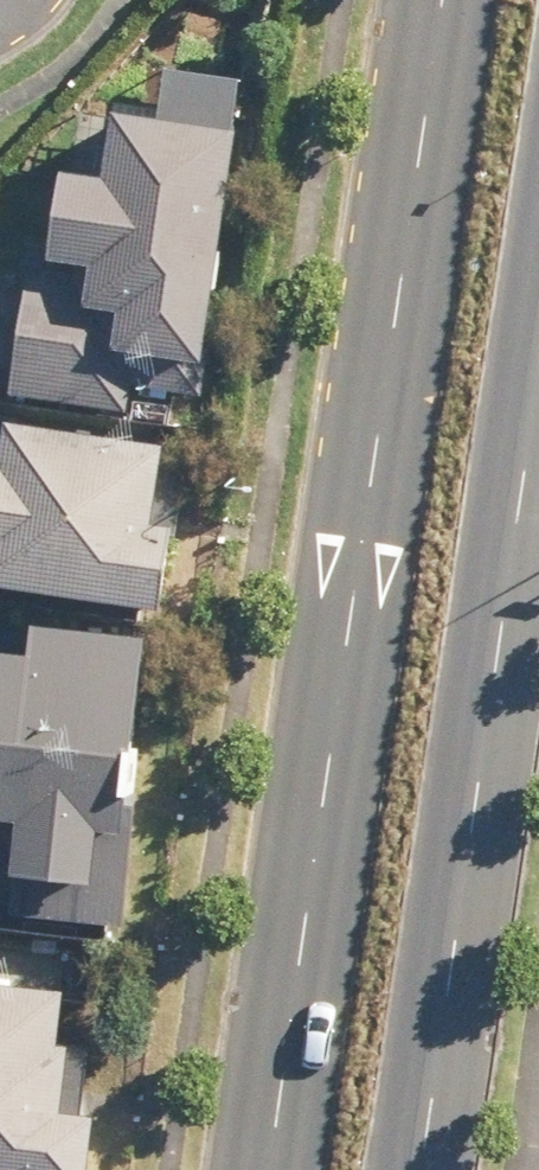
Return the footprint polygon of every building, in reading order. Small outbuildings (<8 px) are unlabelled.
[(19,276),(5,401),(168,420),(172,390),(206,394),(243,82),(168,73),(162,127),(103,120),(96,184),(47,178),(38,257),(61,260),(59,281),(19,276)] [(0,429),(0,600),(153,618),(164,531),(145,529),(154,448),(0,429)] [(0,669),(0,819),(7,819),(0,898),(0,920),(113,930),(140,640),(23,628),(19,671),(0,669)] [(94,1124),(56,1120),(62,1054),(49,1053),(54,999),(0,994),(0,1169),(89,1169),(94,1124)]
